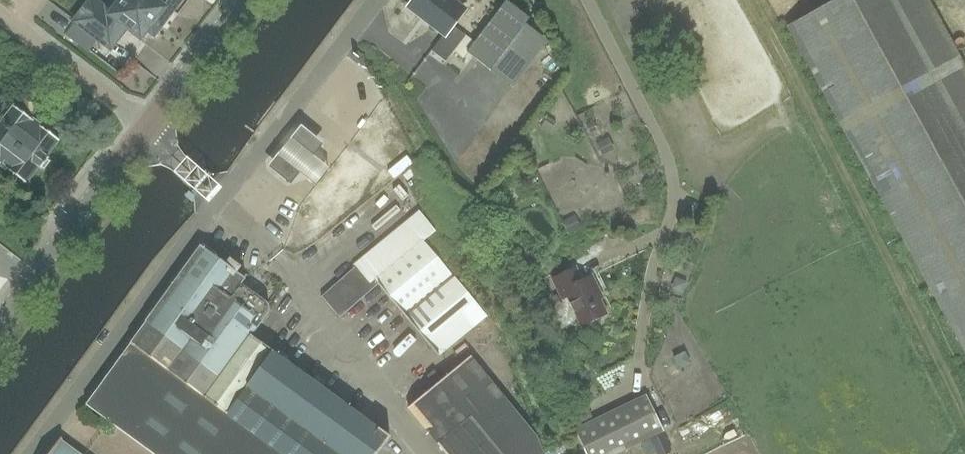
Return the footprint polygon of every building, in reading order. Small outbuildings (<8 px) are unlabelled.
[(111,48),(127,27),(142,38),(157,18),(164,23),(181,0),(123,0),(112,14),(94,0),(93,0),(76,22),(111,48)] [(530,19),(508,2),(476,43),(453,26),(465,10),(452,0),(415,0),(410,7),(445,34),(432,51),(446,62),(454,52),(464,59),(469,53),(491,70),(526,24),(530,19)] [(928,0),(837,0),(788,27),(964,352),(964,67),(928,0)] [(60,140),(31,118),(37,111),(35,106),(26,99),(20,98),(0,124),(0,163),(27,183),(39,167),(41,169),(49,158),(47,156),(60,140)] [(279,177),(291,186),(300,174),(316,186),(330,169),(315,156),(325,144),(313,135),(302,126),(268,167),(279,177)] [(356,267),(322,297),(340,318),(379,284),(439,356),(486,318),(422,242),(435,232),(418,212),(355,266),(356,267)] [(266,303),(241,285),(246,279),(237,272),(241,267),(230,259),(232,258),(220,249),(214,256),(203,248),(200,245),(145,322),(220,378),(247,333),(251,336),(267,314),(268,313),(269,311),(269,310),(269,308),(269,306),(268,305),(267,304),(266,303)] [(597,292),(600,291),(592,275),(582,280),(576,268),(553,279),(563,300),(568,298),(582,327),(589,324),(590,326),(593,327),(600,324),(602,320),(601,318),(608,315),(597,292)] [(677,279),(674,285),(676,291),(683,293),(687,283),(677,279)] [(145,322),(131,343),(206,397),(220,378),(145,322)] [(273,352),(251,336),(247,333),(220,378),(206,397),(228,414),(248,386),(273,352)] [(228,414),(206,397),(131,343),(86,405),(91,408),(153,453),(225,453),(246,427),(228,414)] [(282,410),(306,376),(273,352),(248,386),(282,410)] [(690,364),(685,354),(674,359),(679,370),(690,364)] [(537,437),(471,357),(409,408),(446,453),(543,453),(537,437)] [(329,445),(354,411),(306,376),(282,410),(329,445)] [(282,410),(248,386),(228,414),(246,427),(283,453),(341,453),(329,445),(282,410)] [(664,432),(647,395),(575,430),(586,453),(617,453),(664,432)] [(341,453),(378,453),(390,438),(354,411),(329,445),(341,453)] [(246,427),(225,453),(283,453),(246,427)] [(60,440),(50,453),(79,453),(60,440)]
